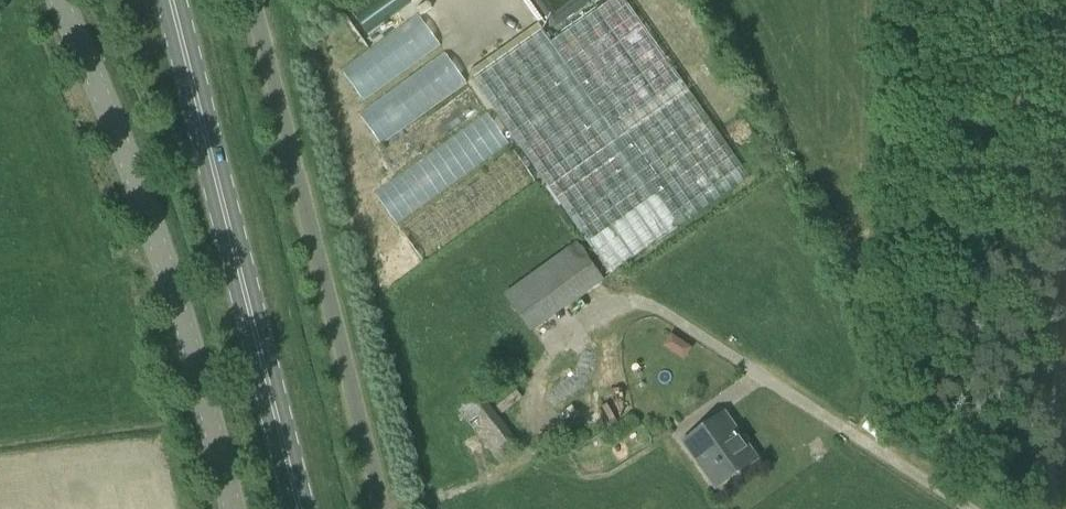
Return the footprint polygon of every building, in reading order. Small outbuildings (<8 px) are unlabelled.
[(362,95),(418,55),(411,45),(433,29),(420,11),(405,21),(390,0),(388,0),(367,16),(383,39),(343,68),(362,95)] [(625,0),(611,0),(551,42),(542,30),(473,79),(610,274),(749,177),(625,0)] [(662,34),(690,73),(708,61),(664,0),(642,0),(665,32),(662,34)] [(380,142),(469,83),(447,50),(359,109),(380,142)] [(396,220),(511,142),(490,111),(374,189),(396,220)] [(531,334),(568,308),(540,268),(504,294),(531,334)] [(665,344),(686,360),(696,347),(674,331),(665,344)] [(498,463),(521,445),(479,392),(456,410),(498,463)] [(714,487),(756,457),(722,411),(681,442),(714,487)]
